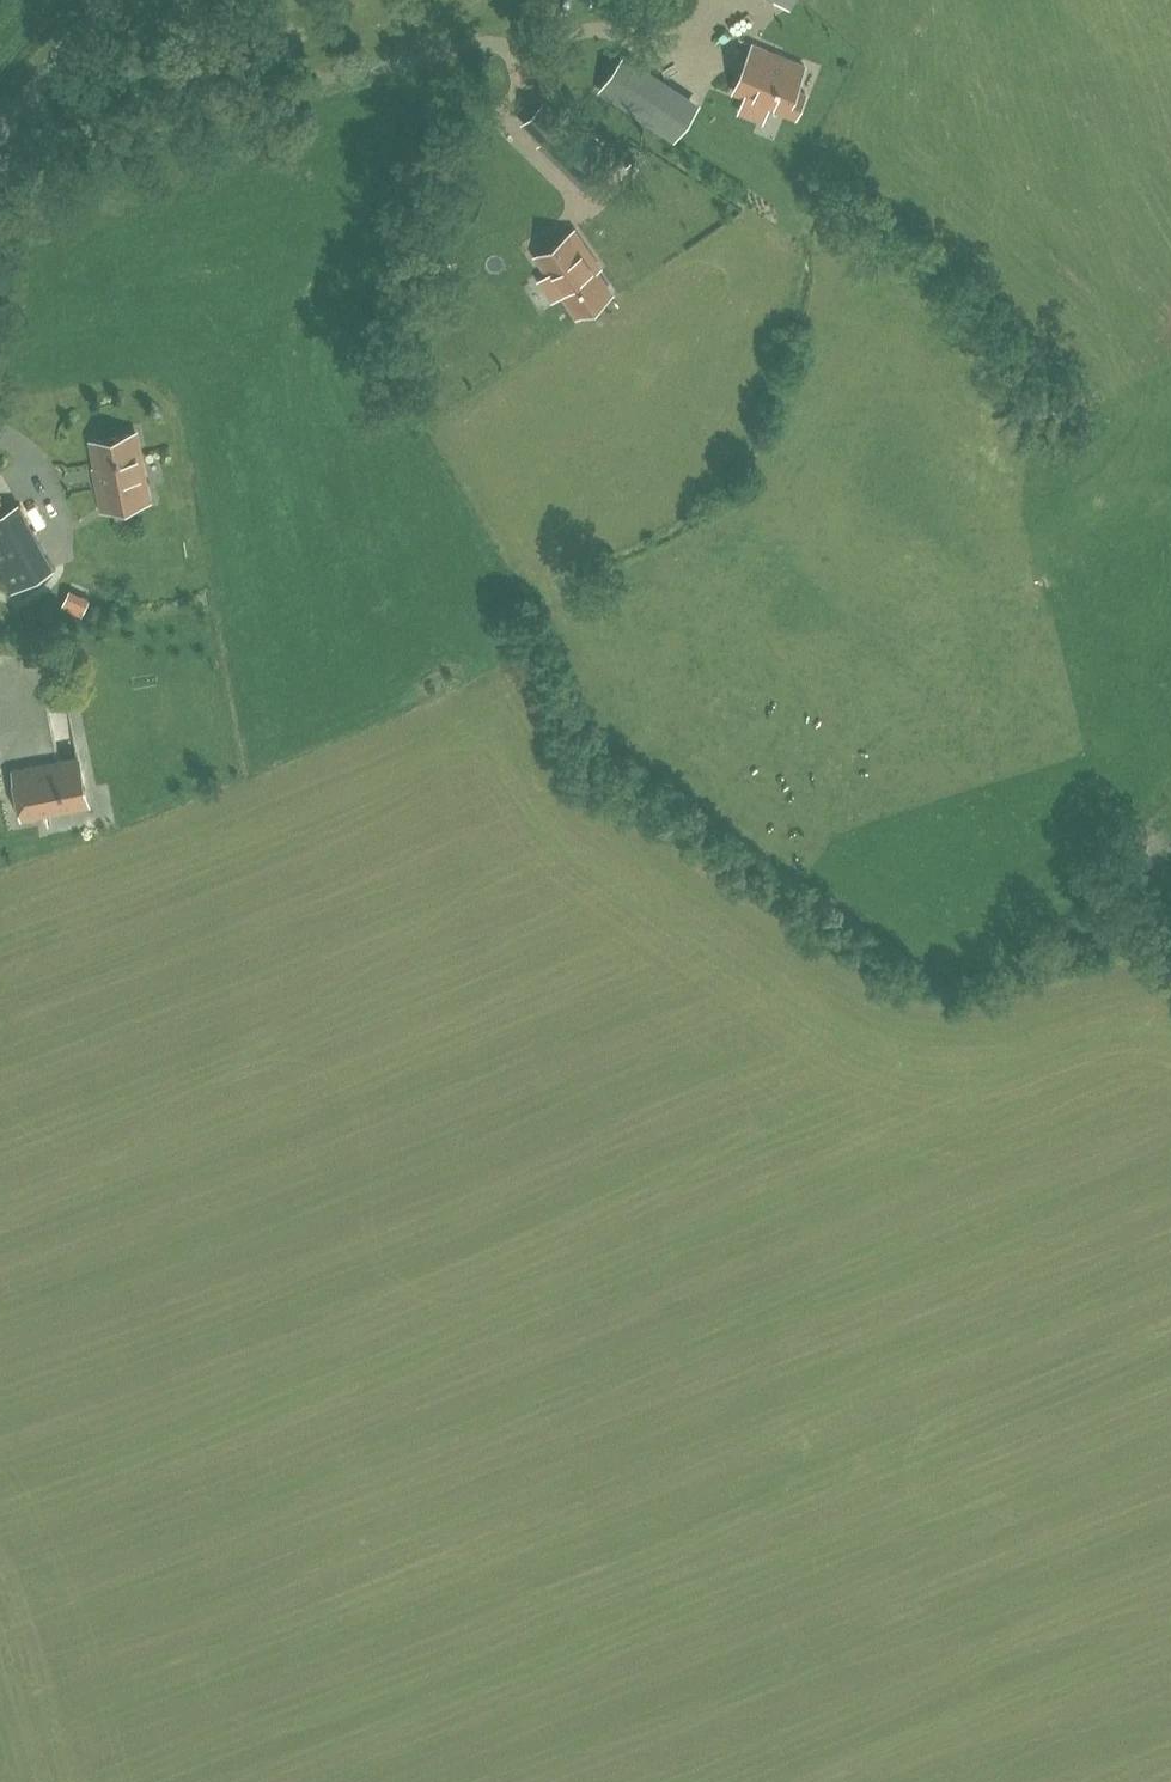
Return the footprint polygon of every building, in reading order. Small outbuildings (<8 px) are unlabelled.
[(755,43),(735,92),(796,116),(806,91),(796,87),(805,64),(755,43)] [(676,94),(655,126),(675,139),(696,107),(676,94)] [(540,144),(584,187),(613,159),(569,115),(565,118),(546,99),(524,121),(544,140),(540,144)] [(609,287),(597,270),(601,267),(575,229),(537,255),(550,275),(561,291),(575,311),(609,287)] [(150,498),(137,432),(92,441),(100,480),(96,481),(102,507),(121,504),(135,501),(150,498)] [(0,513),(0,563),(14,588),(52,567),(39,543),(32,528),(18,504),(0,513)] [(88,803),(86,788),(79,757),(15,770),(24,816),(70,807),(88,803)]
